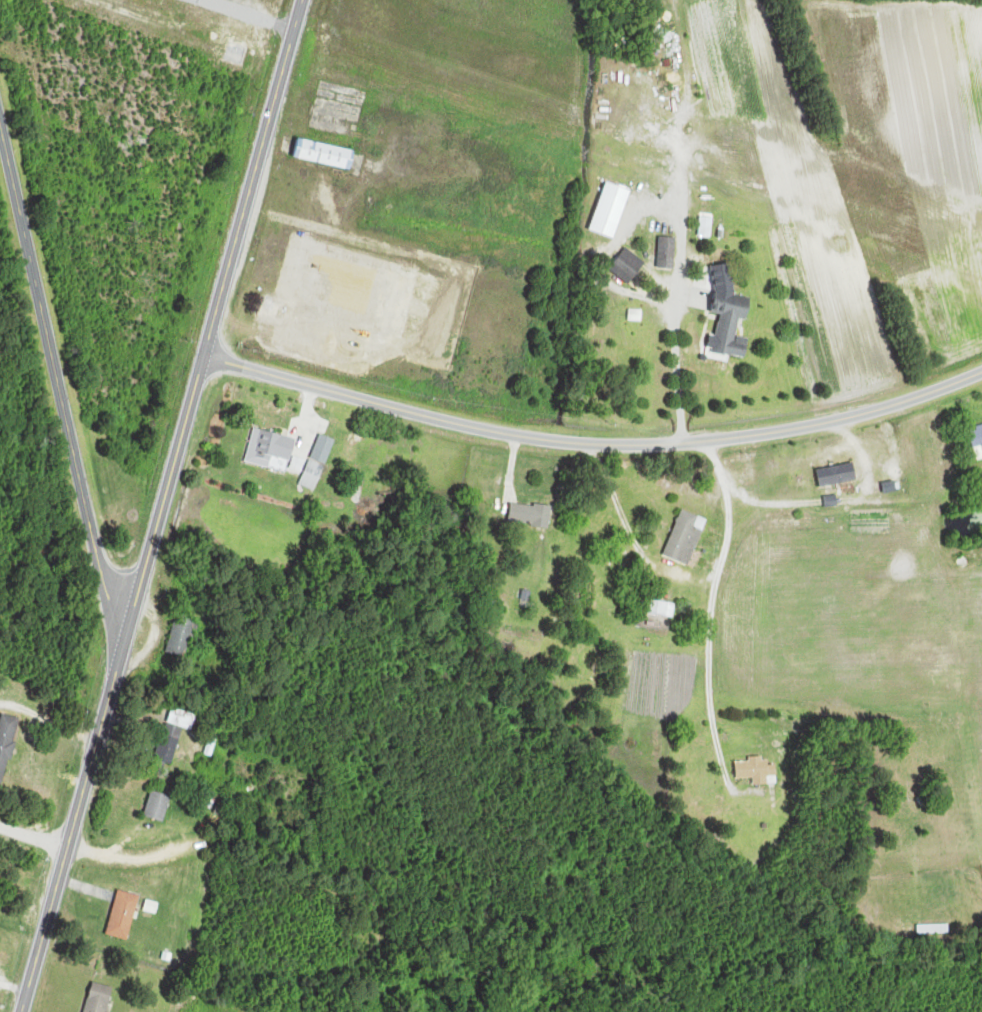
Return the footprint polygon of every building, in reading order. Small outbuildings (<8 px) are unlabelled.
[(296,158),(354,171),(359,151),(300,138),(296,158)] [(677,238),(660,238),(660,269),(677,269),(677,238)] [(648,264),(628,248),(611,269),(631,285),(648,264)] [(722,314),(715,352),(748,359),(752,339),(739,337),(743,318),(752,320),(754,307),(715,299),(713,313),(722,314)] [(284,304),(265,300),(262,316),(281,319),(284,304)] [(971,430),(977,449),(981,448),(981,427),(971,430)] [(299,438),(255,428),(247,463),(286,472),(288,461),(305,464),(308,452),(297,449),(299,438)] [(301,485),(316,492),(338,441),(323,434),(301,485)] [(860,481),(857,464),(818,469),(821,487),(860,481)] [(551,528),(554,508),(513,502),(510,522),(551,528)] [(710,520),(684,510),(665,555),(691,566),(710,520)] [(672,618),(676,607),(651,599),(648,611),(672,618)] [(197,620),(175,616),(169,654),(191,658),(197,620)] [(184,728),(195,731),(199,715),(170,708),(157,762),(175,766),(184,728)] [(3,714),(0,724),(0,783),(6,785),(21,718),(3,714)] [(738,778),(756,778),(756,785),(770,784),(770,776),(778,776),(777,759),(751,760),(752,762),(738,762),(738,778)] [(173,796),(153,791),(146,817),(166,822),(173,796)] [(141,896),(119,890),(108,935),(130,941),(141,896)] [(920,934),(951,934),(951,925),(920,925),(920,934)] [(92,982),(86,1011),(110,1011),(116,987),(92,982)]
